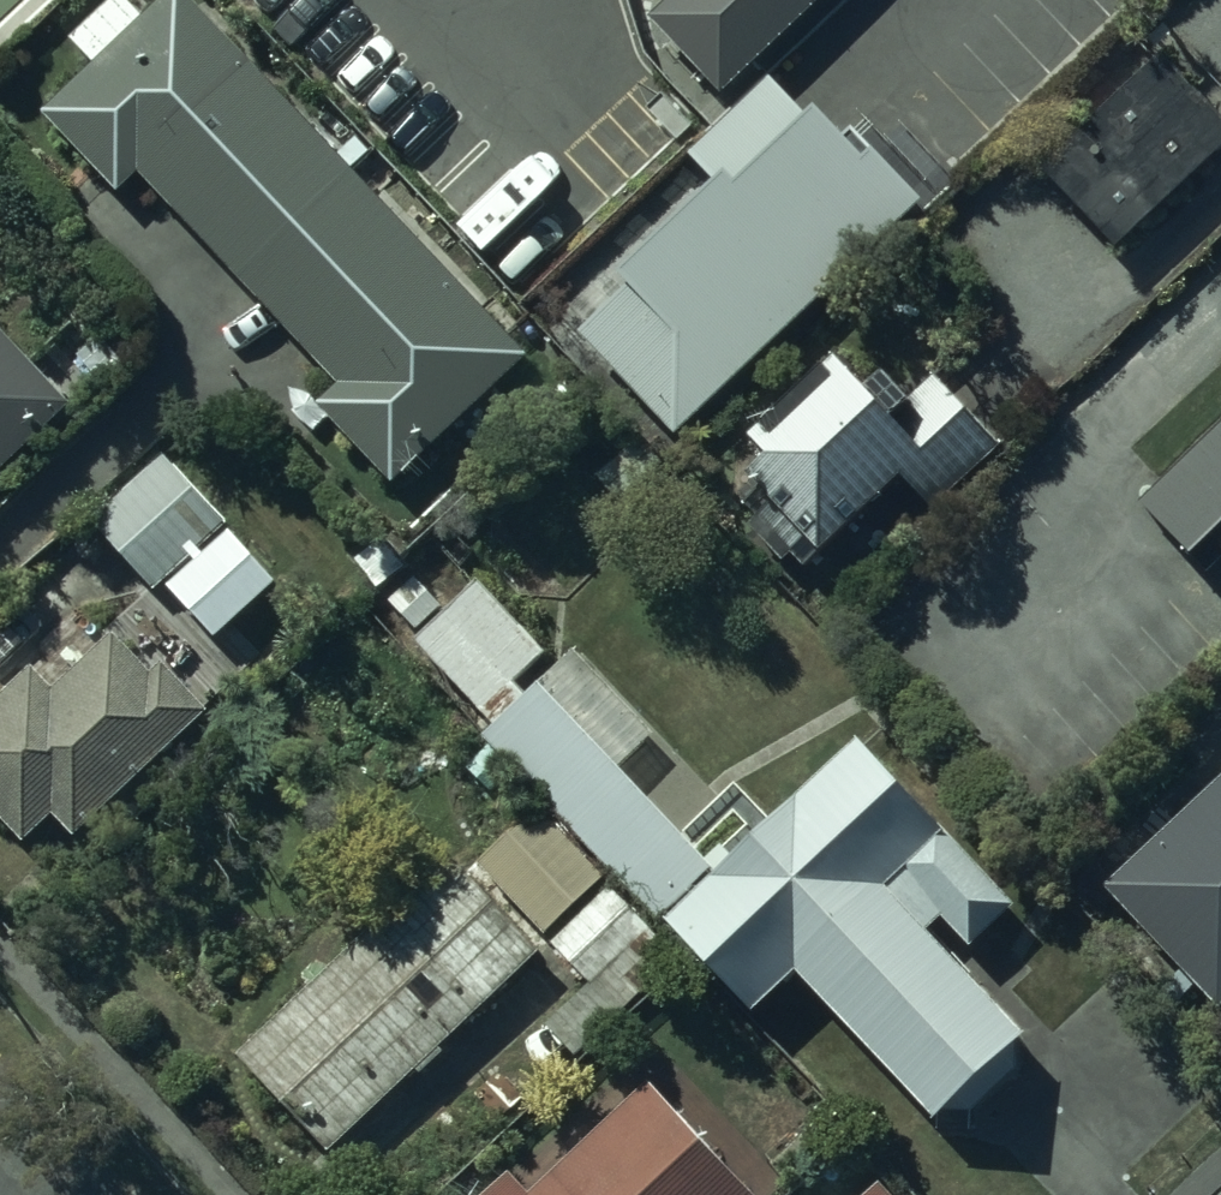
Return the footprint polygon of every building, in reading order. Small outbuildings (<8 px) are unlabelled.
[(186,0),(166,0),(143,22),(122,0),(115,0),(69,43),(92,68),(41,116),(116,195),(137,175),(336,386),(314,407),(389,486),(525,358),(186,0)] [(768,8),(777,0),(760,0),(768,8)] [(1137,12),(1004,132),(1101,238),(1220,129),(1220,105),(1137,12)] [(687,159),(717,189),(572,329),(677,437),(919,204),(823,104),(807,119),(769,80),(687,159)] [(71,403),(0,333),(0,471),(71,403)] [(995,430),(926,356),(881,398),(826,339),(737,421),(756,441),(736,459),(808,536),(894,456),(928,492),(995,430)] [(1133,489),(1220,580),(1220,406),(1133,489)] [(89,522),(154,593),(229,523),(164,452),(89,522)] [(229,530),(179,575),(230,630),(279,585),(229,530)] [(546,657),(477,582),(412,643),(481,717),(546,657)] [(0,697),(0,823),(22,847),(54,817),(72,837),(205,716),(200,710),(215,697),(177,654),(160,670),(157,667),(148,676),(114,638),(53,692),(31,668),(0,697)] [(538,684),(617,769),(650,738),(569,655),(538,684)] [(1001,904),(853,744),(660,921),(764,1034),(802,999),(933,1142),(1039,1045),(952,950),(1001,904)] [(1104,891),(1218,1011),(1220,1009),(1220,780),(1104,891)] [(604,878),(534,806),(475,864),(545,936),(604,878)] [(451,860),(238,1057),(327,1154),(415,1073),(417,1076),(440,1055),(436,1051),(539,956),(451,860)] [(610,888),(551,945),(589,984),(545,1026),(575,1057),(678,959),(610,888)] [(646,1085),(524,1193),(508,1175),(486,1194),(744,1194),(646,1085)] [(879,1185),(868,1194),(888,1194),(879,1185)]
